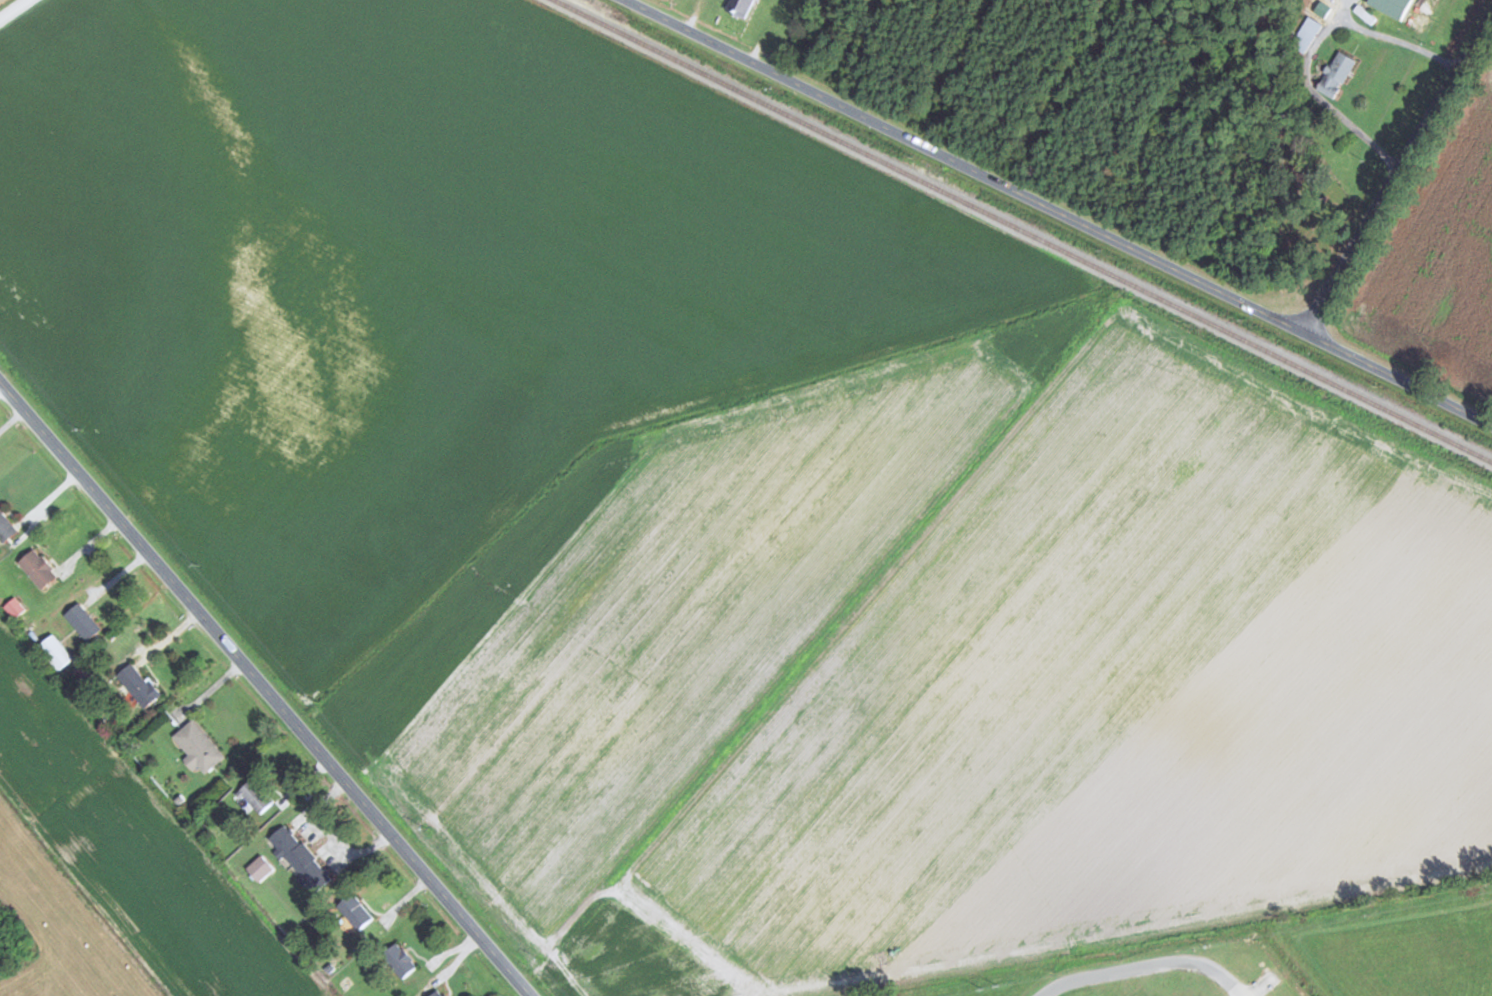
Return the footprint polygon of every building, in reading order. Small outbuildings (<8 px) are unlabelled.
[(726,11),(748,20),(757,0),(731,0),(726,11)] [(1439,0),(1366,0),(1358,16),(1374,24),(1379,15),(1420,36),(1439,0)] [(1358,59),(1339,50),(1318,90),(1337,100),(1358,59)] [(5,543),(19,530),(0,508),(0,537),(5,543)] [(43,590),(60,576),(37,547),(20,561),(43,590)] [(26,609),(15,598),(6,607),(17,618),(26,609)] [(90,642),(104,629),(80,602),(66,615),(90,642)] [(77,659),(57,633),(41,645),(60,671),(77,659)] [(163,694),(132,663),(117,677),(148,709),(163,694)] [(190,755),(186,759),(194,770),(200,766),(206,774),(227,758),(195,718),(174,735),(190,755)] [(260,816),(276,801),(255,777),(233,797),(241,807),(247,801),(260,816)] [(305,897),(327,885),(295,823),(273,834),(305,897)] [(274,868),(262,855),(249,868),(261,881),(274,868)] [(361,931),(377,916),(353,891),(337,906),(361,931)] [(419,964),(397,941),(382,956),(404,979),(419,964)]
